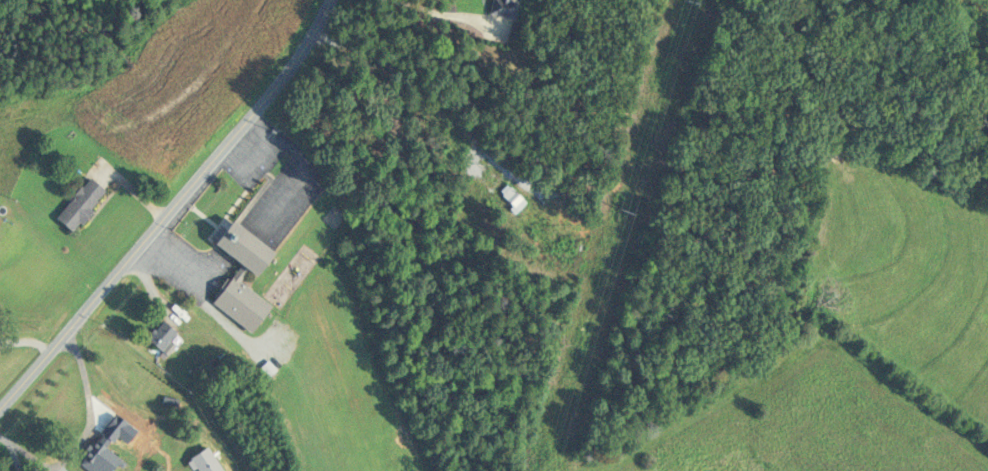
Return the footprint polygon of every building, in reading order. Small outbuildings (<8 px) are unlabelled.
[(487,12),(511,16),(514,0),(489,0),(487,12)] [(79,140),(67,127),(60,134),(72,147),(79,140)] [(528,173),(540,179),(547,165),(535,159),(528,173)] [(52,216),(68,231),(104,191),(87,176),(52,216)] [(514,212),(525,202),(506,182),(495,193),(514,212)] [(270,304),(238,281),(246,271),(250,274),(269,250),(226,218),(208,242),(236,263),(208,300),(249,331),(270,304)] [(159,350),(175,332),(161,319),(145,337),(159,350)] [(128,433),(112,420),(76,461),(86,470),(92,464),(100,470),(113,470),(124,459),(113,450),(128,433)]
